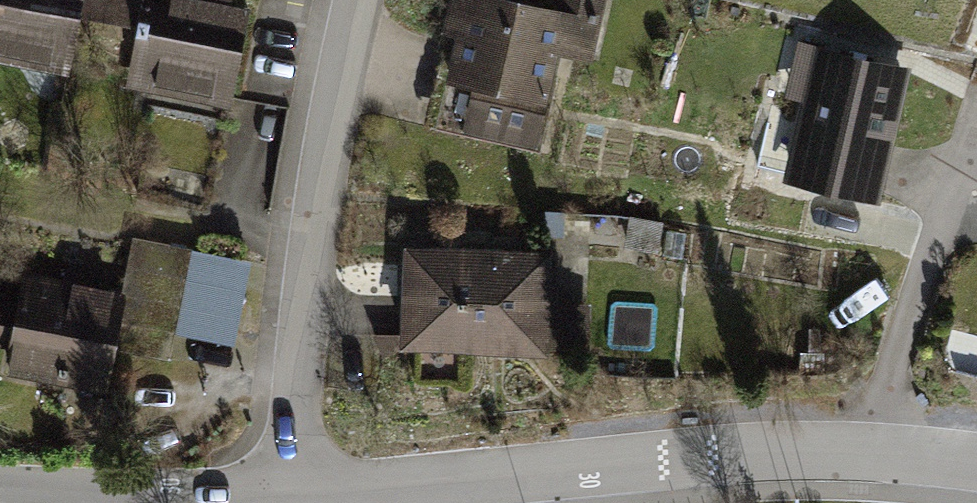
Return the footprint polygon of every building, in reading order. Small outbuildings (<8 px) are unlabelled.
[(68,64),(78,15),(81,0),(0,0),(0,51),(68,64)] [(230,96),(247,7),(211,0),(81,0),(78,15),(146,29),(137,78),(160,82),(220,94),(230,96)] [(503,0),(475,0),(467,33),(462,32),(459,43),(452,41),(435,115),(540,139),(555,75),(545,73),(550,50),(558,13),(557,13),(503,0)] [(563,0),(560,0),(557,13),(558,13),(550,50),(587,58),(598,8),(563,0)] [(823,52),(794,174),(870,192),(899,70),(823,52)] [(220,94),(160,82),(154,110),(215,122),(220,94)] [(215,122),(154,110),(149,137),(209,149),(215,122)] [(191,249),(131,237),(126,265),(186,276),(191,249)] [(250,260),(191,249),(186,276),(176,330),(175,333),(233,344),(250,260)] [(544,257),(410,252),(406,343),(541,348),(544,257)] [(186,276),(126,265),(120,296),(116,319),(176,330),(186,276)] [(9,366),(103,385),(111,347),(116,319),(120,296),(27,277),(21,309),(14,342),(9,366)] [(0,305),(0,340),(14,342),(21,309),(0,305)] [(176,330),(116,319),(111,347),(170,358),(175,333),(176,330)]
